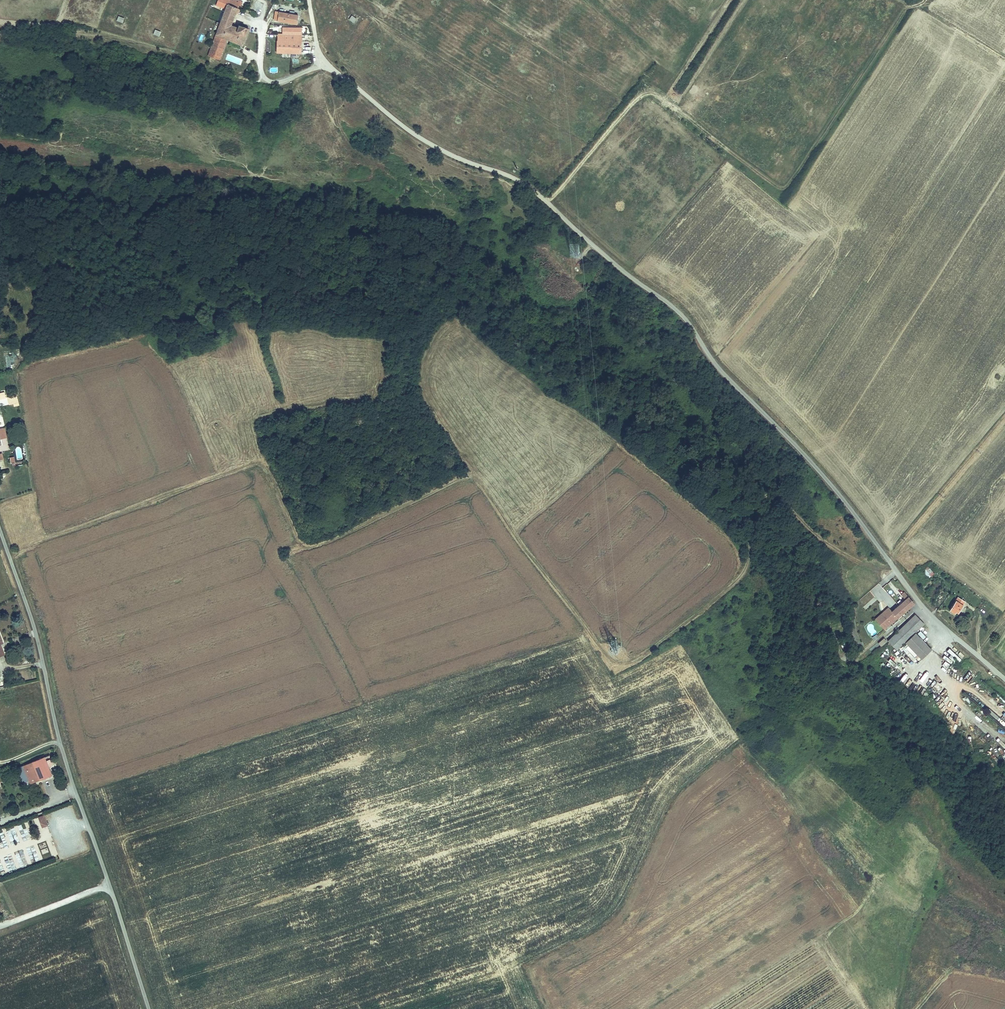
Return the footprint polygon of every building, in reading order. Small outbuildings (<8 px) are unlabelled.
[(221,24),(209,55),(220,59),(227,39),(244,44),(249,28),(241,25),(239,27),(233,24),(237,12),(238,13),(239,10),(237,10),(238,7),(228,4),(222,21),(221,20),(220,23),(221,24)] [(280,11),(279,20),(298,23),(300,14),(280,11)] [(303,52),(303,28),(284,28),(284,33),(278,33),(278,52),(303,52)] [(16,394),(7,397),(9,404),(18,402),(16,394)] [(928,567),(923,571),(929,579),(934,574),(928,567)] [(890,621),(913,600),(908,594),(905,597),(892,609),(888,606),(875,617),(882,624),(888,619),(890,621)] [(956,596),(948,609),(952,612),(954,610),(957,611),(964,601),(956,596)] [(913,614),(888,641),(896,649),(905,640),(922,622),(913,614)] [(884,627),(890,621),(888,619),(882,624),(884,627)] [(932,647),(915,632),(906,642),(922,657),(932,647)] [(881,646),(887,640),(884,636),(877,642),(881,646)] [(957,661),(963,655),(953,644),(946,650),(957,661)] [(895,666),(898,664),(891,655),(886,660),(890,665),(892,663),(895,666)] [(966,677),(972,679),(975,672),(969,669),(966,677)] [(966,695),(963,697),(969,703),(971,701),(966,695)] [(986,698),(983,701),(990,707),(992,704),(986,698)] [(45,757),(24,766),(31,784),(53,774),(45,757)] [(47,824),(44,814),(38,816),(42,826),(47,824)]
